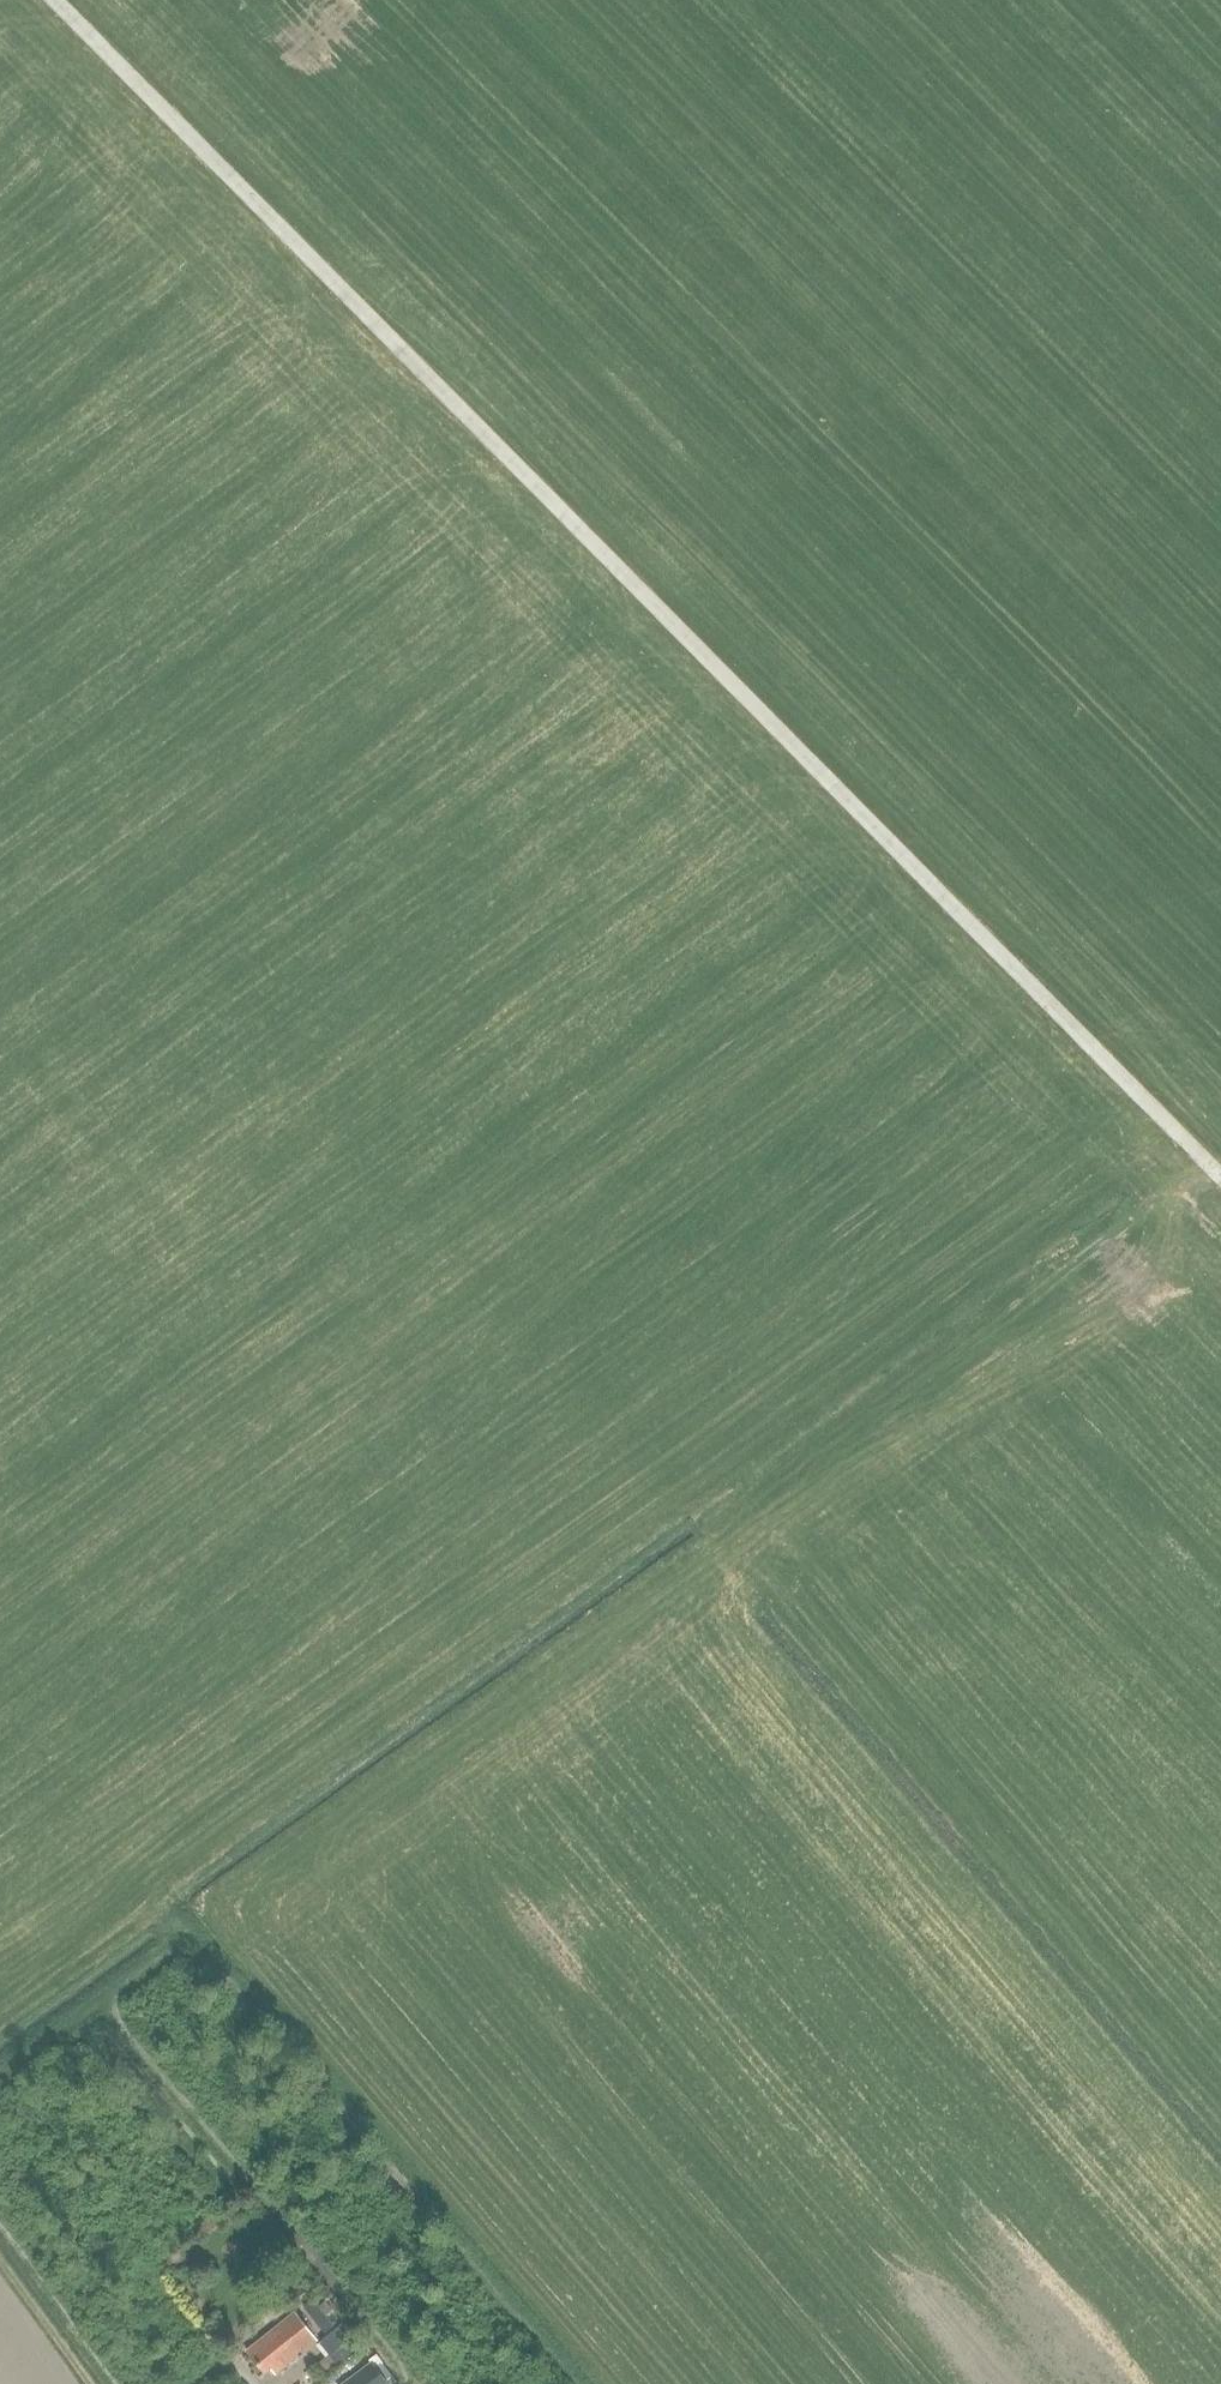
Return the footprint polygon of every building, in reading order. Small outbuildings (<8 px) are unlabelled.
[(275,2376),(318,2342),(295,2314),(253,2348),(258,2354),(251,2359),(265,2376),(271,2371),(275,2376)] [(330,2357),(346,2344),(336,2333),(316,2348),(326,2360),(330,2357)] [(338,2366),(356,2352),(349,2342),(346,2344),(330,2357),(338,2366)] [(342,2383),(385,2383),(370,2364),(342,2383)]
